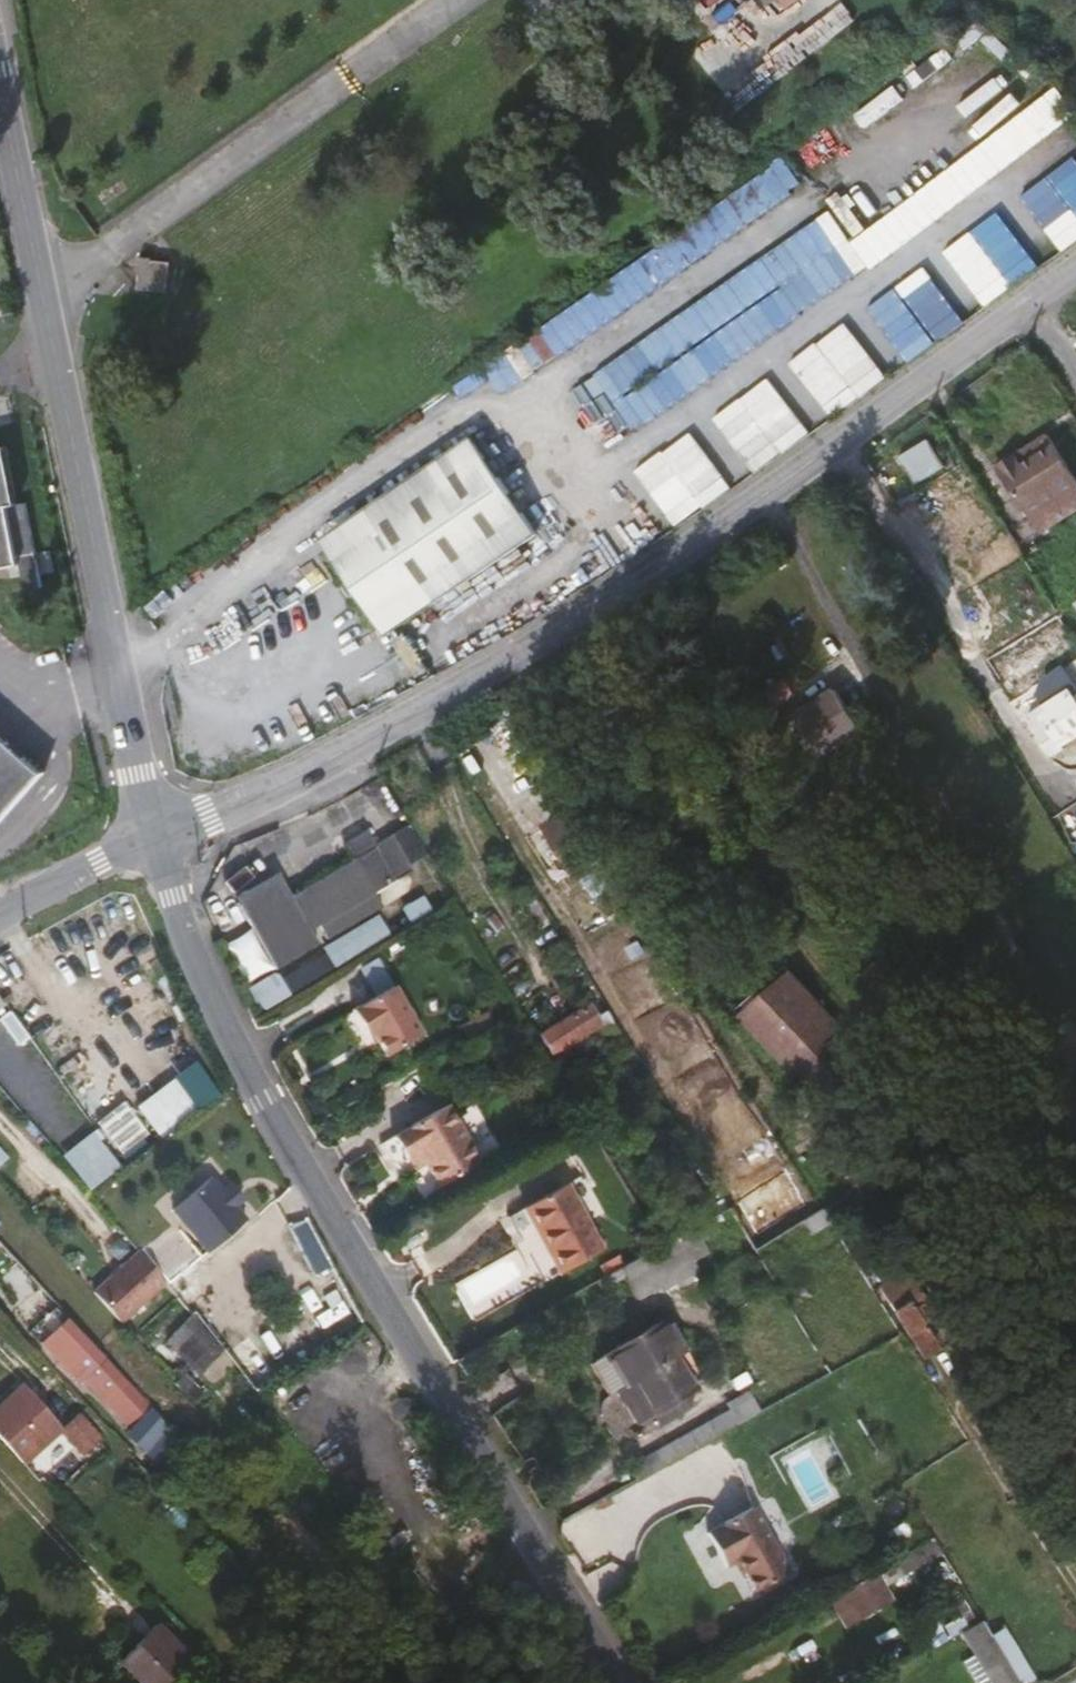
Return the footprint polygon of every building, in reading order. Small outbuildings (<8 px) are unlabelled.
[(804,0),(778,0),(787,12),(804,0)] [(495,389),(807,196),(790,167),(477,361),(495,389)] [(836,217),(590,367),(626,427),(873,277),(836,217)] [(886,279),(860,298),(910,365),(936,346),(886,279)] [(150,283),(146,313),(177,317),(181,287),(150,283)] [(831,420),(887,381),(847,323),(791,362),(831,420)] [(756,476),(811,434),(768,379),(713,420),(756,476)] [(27,546),(32,570),(49,567),(31,486),(22,488),(6,412),(0,413),(0,551),(27,546)] [(679,476),(705,510),(733,488),(690,432),(636,473),(653,496),(679,476)] [(1011,450),(1018,462),(1046,445),(1039,432),(1011,450)] [(914,486),(945,469),(929,441),(899,458),(914,486)] [(1046,445),(1018,462),(1011,450),(989,463),(996,474),(1025,521),(1030,530),(1075,503),(1075,494),(1074,491),(1046,445)] [(377,548),(332,580),(378,644),(423,612),(432,625),(535,551),(471,462),(368,535),(377,548)] [(368,535),(323,567),(332,580),(377,548),(368,535)] [(423,612),(378,644),(387,657),(432,625),(423,612)] [(1075,755),(1075,691),(1071,684),(1051,696),(1046,709),(1053,722),(1034,733),(1058,772),(1070,764),(1068,760),(1075,755)] [(874,693),(832,718),(859,759),(899,733),(874,693)] [(43,782),(12,753),(0,741),(0,829),(43,782)] [(578,822),(557,836),(583,877),(601,906),(626,892),(608,862),(604,864),(578,822)] [(420,883),(434,875),(424,858),(417,846),(403,855),(420,883)] [(302,917),(261,942),(290,991),(332,966),(324,951),(335,945),(342,959),(401,924),(392,910),(410,899),(405,892),(420,883),(403,855),(388,864),(378,849),(362,859),(371,875),(377,884),(307,925),(302,917)] [(377,884),(371,875),(302,917),(307,925),(377,884)] [(286,892),(245,917),(261,942),(302,917),(286,892)] [(801,1021),(849,1102),(894,1075),(845,993),(801,1021)] [(427,1060),(399,1011),(358,1034),(373,1061),(379,1059),(391,1080),(427,1060)] [(552,1052),(577,1094),(630,1062),(611,1032),(604,1037),(597,1026),(552,1052)] [(139,1110),(162,1140),(200,1112),(177,1081),(139,1110)] [(95,1125),(119,1158),(148,1137),(124,1104),(95,1125)] [(465,1125),(406,1158),(420,1182),(434,1174),(442,1191),(453,1209),(498,1183),(465,1125)] [(88,1194),(120,1171),(92,1134),(61,1157),(88,1194)] [(442,1191),(434,1174),(420,1182),(430,1199),(442,1191)] [(206,1253),(244,1221),(233,1208),(220,1192),(209,1179),(171,1210),(206,1253)] [(220,1192),(233,1208),(239,1203),(226,1187),(220,1192)] [(527,1227),(566,1291),(615,1262),(576,1199),(527,1227)] [(717,1267),(699,1239),(623,1284),(641,1313),(665,1298),(667,1301),(702,1280),(700,1277),(717,1267)] [(158,1306),(174,1291),(138,1250),(94,1291),(131,1330),(143,1343),(170,1319),(158,1306)] [(912,1309),(896,1316),(918,1366),(934,1359),(912,1309)] [(203,1379),(230,1355),(199,1321),(172,1344),(203,1379)] [(144,1438),(165,1418),(83,1333),(58,1357),(94,1395),(98,1391),(144,1438)] [(618,1415),(627,1410),(646,1443),(659,1436),(662,1440),(693,1422),(689,1416),(706,1406),(688,1375),(697,1369),(676,1334),(598,1380),(618,1415)] [(942,1388),(954,1380),(939,1356),(927,1365),(942,1388)] [(191,1383),(181,1392),(199,1411),(208,1402),(191,1383)] [(69,1425),(28,1386),(0,1415),(0,1441),(28,1467),(69,1425)] [(71,1423),(94,1446),(111,1429),(88,1406),(71,1423)] [(640,1481),(650,1497),(775,1424),(764,1407),(640,1481)] [(144,1446),(163,1462),(184,1438),(165,1422),(144,1446)] [(1066,1483),(1075,1499),(1075,1476),(1066,1483)] [(792,1593),(753,1529),(708,1556),(727,1589),(740,1582),(759,1613),(792,1593)] [(912,1592),(951,1569),(939,1549),(899,1573),(912,1592)] [(895,1608),(881,1585),(853,1601),(868,1624),(895,1608)] [(868,1624),(853,1601),(836,1611),(851,1634),(868,1624)] [(994,1639),(974,1650),(993,1682),(1021,1682),(994,1639)] [(141,1654),(123,1670),(136,1682),(170,1682),(141,1654)]
